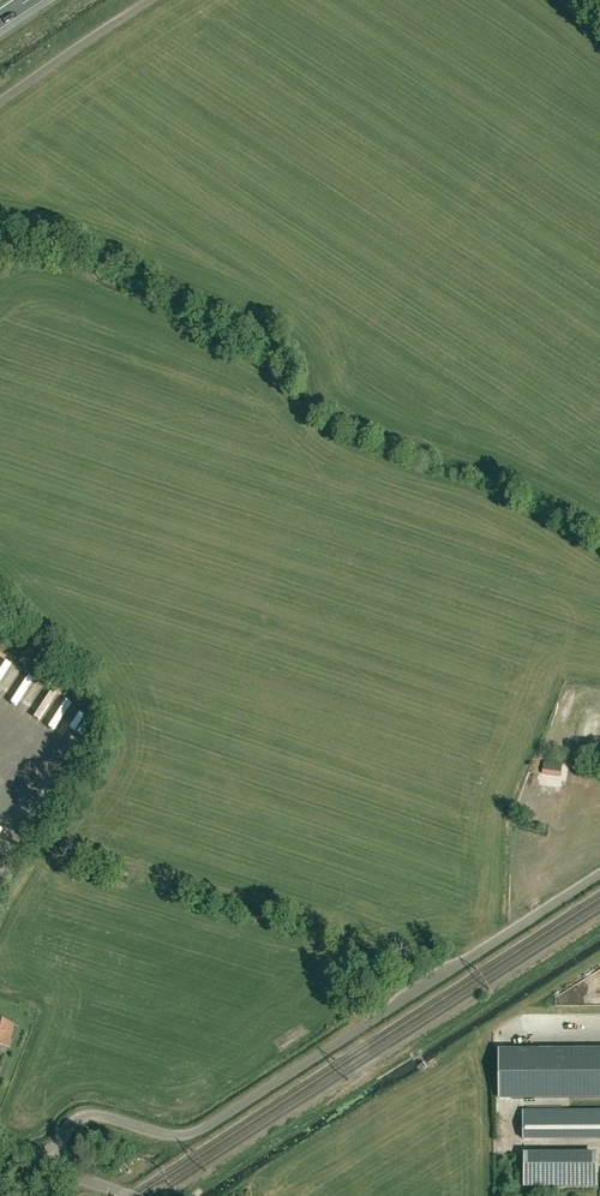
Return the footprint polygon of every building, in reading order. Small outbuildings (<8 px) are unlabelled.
[(16,1023),(0,1019),(0,1044),(9,1046),(16,1023)] [(524,1108),(524,1137),(599,1138),(599,1109),(524,1108)]
